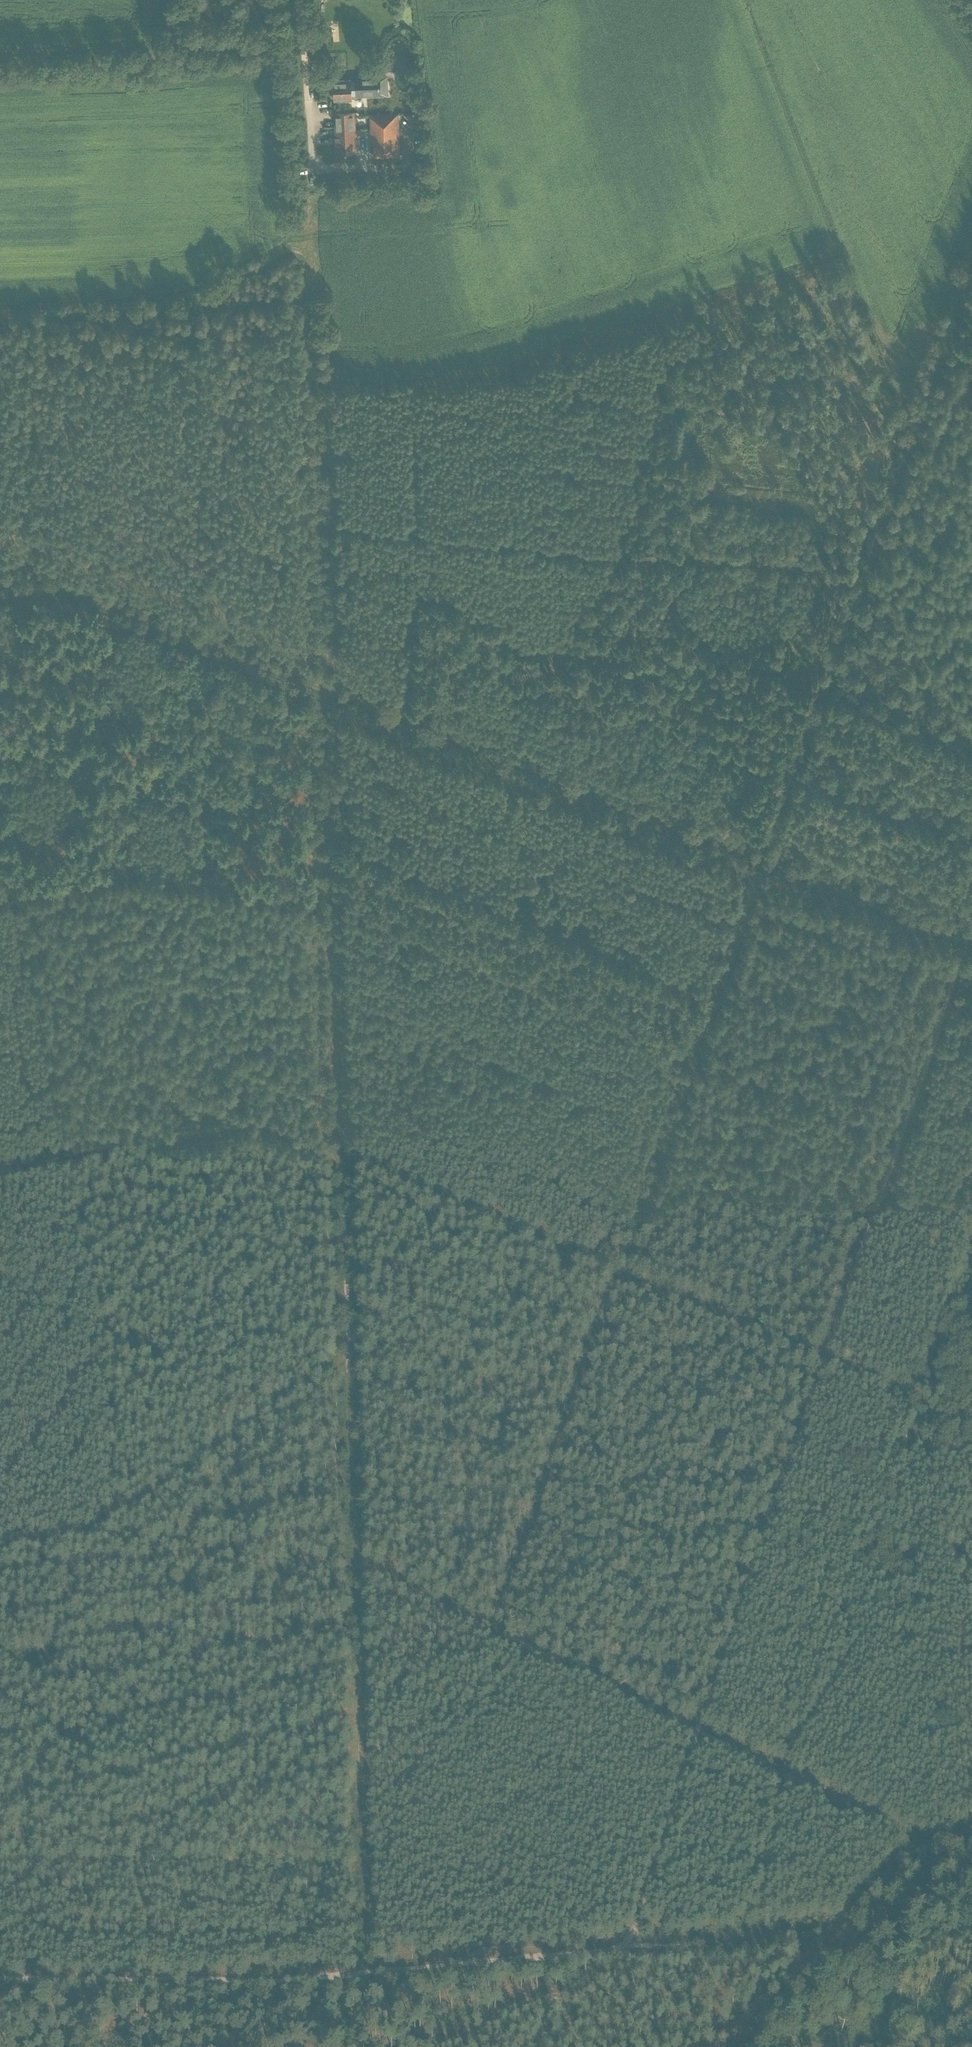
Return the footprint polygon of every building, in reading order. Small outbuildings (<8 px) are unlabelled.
[(355,76),(355,80),(351,80),(351,100),(352,100),(352,98),(357,98),(357,97),(389,96),(388,75),(355,76)] [(351,100),(351,80),(333,81),(334,101),(351,100)] [(354,112),(344,112),(334,113),(336,154),(356,153),(354,112)] [(398,114),(370,114),(371,133),(373,133),(374,157),(400,157),(398,114)]
